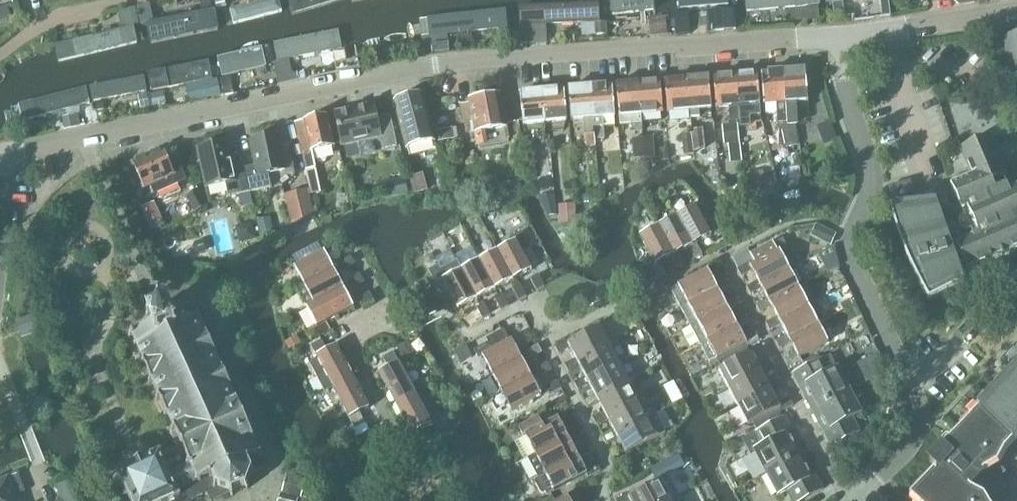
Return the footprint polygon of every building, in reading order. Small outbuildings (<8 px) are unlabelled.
[(200,3),(201,3),(202,8),(212,6),(210,0),(199,0),(200,3)] [(231,12),(235,27),(283,14),(279,0),(274,0),(231,12)] [(292,17),(349,1),(348,0),(287,0),(292,17)] [(612,19),(656,15),(654,0),(610,0),(612,19)] [(673,11),(728,8),(728,0),(673,0),(673,11)] [(748,14),(820,6),(820,0),(746,0),(748,14)] [(877,12),(889,10),(888,0),(876,0),(875,0),(877,12)] [(841,3),(831,5),(833,19),(843,18),(841,3)] [(594,6),(520,8),(520,27),(595,25),(594,6)] [(807,8),(808,20),(818,19),(817,7),(807,8)] [(122,23),(125,22),(126,27),(128,26),(129,26),(138,24),(138,23),(136,18),(134,8),(125,10),(119,11),(122,23)] [(213,11),(145,24),(149,43),(217,30),(213,11)] [(505,11),(427,19),(429,39),(507,31),(505,11)] [(692,15),(671,16),(672,29),(676,28),(677,35),(692,34),(692,27),(693,27),(692,15)] [(650,19),(651,34),(666,33),(665,18),(650,19)] [(607,34),(606,22),(596,23),(596,35),(607,34)] [(402,24),(348,33),(351,51),(405,42),(402,24)] [(722,24),(707,25),(707,33),(722,31),(722,24)] [(133,27),(55,47),(59,64),(137,44),(133,27)] [(520,33),(520,43),(533,42),(532,32),(520,33)] [(338,33),(273,45),(276,64),(341,52),(338,33)] [(504,35),(505,43),(513,42),(512,34),(504,35)] [(1010,75),(1016,74),(1016,35),(1004,37),(1010,75)] [(430,40),(431,49),(443,47),(442,38),(430,40)] [(261,48),(217,60),(222,79),(266,69),(261,48)] [(362,50),(352,52),(354,61),(364,59),(362,50)] [(348,51),(337,53),(338,64),(350,62),(348,51)] [(209,62),(147,73),(151,93),(213,81),(209,62)] [(806,69),(784,71),(788,126),(796,126),(796,125),(797,124),(796,103),(809,101),(806,69)] [(788,126),(784,71),(762,73),(765,105),(777,104),(779,123),(779,126),(781,126),(782,146),(798,145),(796,126),(788,126)] [(758,73),(736,75),(739,107),(741,127),(750,126),(750,130),(757,130),(756,122),(762,122),(758,73)] [(730,108),(731,123),(740,122),(738,107),(739,107),(736,75),(714,77),(717,109),(730,108)] [(709,77),(688,79),(690,111),(691,118),(700,117),(699,110),(712,109),(709,77)] [(143,78),(93,87),(96,102),(146,93),(143,78)] [(668,113),(690,111),(688,79),(665,81),(668,113)] [(204,83),(207,97),(221,94),(217,80),(204,83)] [(661,81),(639,83),(641,115),(663,113),(661,81)] [(639,83),(617,85),(620,125),(633,124),(634,131),(643,131),(641,115),(639,83)] [(613,85),(591,87),(595,139),(604,139),(602,118),(616,117),(613,85)] [(595,139),(591,87),(569,89),(572,121),(585,120),(587,146),(596,145),(595,139)] [(565,89),(543,91),(546,123),(568,121),(565,89)] [(76,91),(18,107),(24,126),(82,111),(76,91)] [(524,125),(546,123),(543,91),(521,93),(524,125)] [(151,95),(153,105),(165,102),(163,92),(151,95)] [(142,95),(144,107),(152,105),(150,94),(142,95)] [(469,100),(475,132),(507,126),(501,94),(469,100)] [(435,141),(423,95),(395,102),(407,148),(435,141)] [(104,101),(96,102),(98,112),(105,111),(104,101)] [(374,105),(335,114),(342,145),(380,137),(383,150),(397,147),(390,115),(377,118),(374,105)] [(295,123),(307,171),(312,195),(322,193),(312,152),(335,147),(328,116),(295,123)] [(818,127),(824,142),(836,138),(830,122),(818,127)] [(738,123),(723,124),(725,144),(728,144),(740,143),(738,123)] [(692,132),(693,152),(694,152),(705,148),(703,129),(692,130),(692,132)] [(693,152),(692,132),(682,133),(684,155),(694,154),(694,152),(693,152)] [(956,242),(967,269),(1016,248),(1016,185),(1009,189),(1001,171),(1005,169),(990,134),(959,148),(971,174),(951,183),(964,215),(961,217),(959,220),(959,224),(961,228),(964,230),(967,231),(971,230),(973,235),(956,242)] [(257,165),(245,168),(250,192),(272,187),(269,174),(285,170),(278,135),(252,141),(257,165)] [(644,159),(643,139),(633,140),(635,160),(644,159)] [(653,139),(643,139),(644,159),(655,158),(653,139)] [(250,192),(245,168),(233,170),(227,142),(199,148),(208,187),(226,183),(229,197),(250,192)] [(740,143),(728,144),(730,163),(742,161),(740,143)] [(155,194),(186,180),(176,158),(168,161),(163,151),(134,165),(144,188),(151,185),(155,194)] [(381,182),(385,198),(408,193),(405,177),(398,178),(381,182)] [(917,278),(929,300),(964,282),(936,200),(917,202),(911,180),(889,187),(894,205),(890,206),(898,230),(907,254),(917,278)] [(499,184),(502,207),(522,204),(519,181),(499,184)] [(182,190),(194,213),(208,205),(196,183),(182,190)] [(315,219),(308,189),(285,195),(292,224),(315,219)] [(556,206),(555,195),(537,197),(544,211),(546,215),(552,215),(556,215),(556,206)] [(558,205),(560,224),(576,223),(575,203),(558,205)] [(696,206),(677,216),(693,245),(689,247),(695,259),(703,255),(697,243),(711,235),(696,206)] [(677,216),(659,226),(675,255),(671,257),(677,268),(685,264),(679,253),(689,247),(693,245),(677,216)] [(811,236),(831,245),(836,234),(816,225),(811,236)] [(675,255),(659,226),(640,236),(656,264),(652,266),(658,278),(666,274),(660,262),(671,257),(675,255)] [(515,241),(498,251),(513,280),(532,270),(522,252),(530,248),(520,229),(511,234),(515,241)] [(753,271),(758,281),(761,285),(797,265),(783,240),(774,244),(773,243),(751,254),(755,263),(755,264),(751,266),(750,263),(738,269),(742,277),(753,271)] [(474,245),(458,254),(464,265),(480,257),(474,245)] [(748,250),(732,258),(737,269),(738,269),(750,263),(751,266),(755,264),(755,263),(751,254),(750,255),(748,250)] [(498,251),(480,260),(495,289),(513,280),(498,251)] [(295,267),(305,286),(334,270),(324,252),(295,267)] [(338,260),(342,267),(353,261),(349,254),(338,260)] [(480,260),(462,270),(477,299),(495,289),(480,260)] [(477,299),(462,270),(457,261),(441,270),(438,266),(429,271),(441,294),(449,290),(458,309),(477,299)] [(763,289),(768,299),(770,303),(807,284),(797,265),(761,285),(758,281),(747,287),(751,295),(763,289)] [(652,266),(643,271),(649,283),(658,278),(652,266)] [(298,290),(307,307),(344,288),(334,270),(305,286),(298,290)] [(671,289),(681,308),(718,289),(720,292),(731,286),(727,279),(716,285),(708,270),(671,289)] [(347,278),(351,286),(363,279),(359,272),(347,278)] [(531,279),(537,291),(544,287),(538,276),(531,279)] [(772,307),(778,317),(780,321),(816,302),(807,284),(770,303),(768,299),(757,305),(761,313),(772,307)] [(513,289),(519,301),(527,297),(521,285),(513,289)] [(344,288),(307,307),(317,327),(354,307),(344,288)] [(681,308),(691,326),(727,307),(729,310),(740,304),(737,297),(725,303),(720,292),(718,289),(681,308)] [(357,296),(361,304),(372,297),(368,290),(357,296)] [(495,298),(501,310),(509,306),(503,294),(495,298)] [(782,325),(787,335),(789,339),(819,324),(826,320),(816,302),(780,321),(778,317),(766,323),(770,331),(782,325)] [(477,308),(483,320),(491,316),(485,304),(477,308)] [(230,494),(231,496),(248,489),(255,472),(266,467),(262,458),(263,458),(254,438),(259,436),(243,401),(242,401),(198,306),(174,317),(168,305),(157,311),(149,314),(154,325),(129,337),(173,432),(171,432),(179,449),(163,456),(161,452),(118,472),(131,500),(174,500),(180,498),(181,500),(190,500),(208,493),(211,500),(214,500),(230,494)] [(691,326),(700,344),(737,325),(739,328),(750,322),(746,315),(735,321),(729,310),(727,307),(691,326)] [(17,323),(22,337),(40,331),(35,317),(17,323)] [(789,339),(787,335),(776,341),(780,349),(791,343),(799,358),(828,343),(819,324),(789,339)] [(737,325),(700,344),(710,363),(746,344),(748,347),(760,340),(756,333),(744,339),(739,328),(737,325)] [(571,348),(576,359),(578,363),(611,345),(601,327),(569,344),(567,341),(555,347),(559,354),(571,348)] [(483,356),(493,374),(522,359),(512,340),(510,341),(505,330),(487,339),(489,343),(475,350),(479,359),(483,356)] [(325,392),(333,387),(353,377),(337,346),(327,351),(322,340),(311,346),(319,360),(310,364),(325,392)] [(580,367),(586,377),(588,381),(627,360),(618,342),(611,345),(578,363),(576,359),(565,365),(569,373),(580,367)] [(543,352),(539,345),(527,351),(531,359),(543,352)] [(720,365),(722,369),(750,353),(747,347),(719,363),(720,365)] [(880,351),(861,360),(869,377),(888,368),(880,351)] [(379,373),(396,404),(416,393),(394,352),(383,358),(388,368),(379,373)] [(719,370),(729,389),(761,371),(764,375),(775,369),(771,361),(759,367),(752,352),(750,353),(722,369),(719,370)] [(493,374),(502,392),(531,377),(522,359),(493,374)] [(590,384),(595,395),(597,399),(630,382),(637,378),(627,360),(588,381),(586,377),(574,383),(578,391),(590,384)] [(793,375),(812,411),(850,391),(838,369),(829,374),(822,360),(793,375)] [(552,371),(548,363),(536,369),(540,377),(552,371)] [(930,461),(937,469),(910,497),(914,500),(987,500),(984,497),(991,489),(991,480),(984,473),(998,465),(1005,451),(1016,438),(1016,370),(930,461)] [(729,389),(739,407),(771,389),(773,393),(784,387),(780,380),(769,386),(764,375),(761,371),(729,389)] [(353,377),(333,387),(355,428),(366,423),(360,413),(370,408),(353,377)] [(531,377),(502,392),(512,411),(541,395),(531,377)] [(562,389),(558,381),(546,387),(550,395),(562,389)] [(599,403),(605,413),(607,417),(639,400),(630,382),(597,399),(595,395),(584,401),(588,409),(599,403)] [(771,389),(739,407),(749,426),(780,409),(782,412),(794,405),(790,398),(779,404),(773,393),(771,389)] [(850,391),(812,411),(831,446),(860,431),(852,418),(861,413),(850,391)] [(416,393),(396,404),(413,435),(422,430),(427,440),(438,434),(416,393)] [(609,421),(614,431),(616,434),(649,417),(639,400),(607,417),(605,413),(594,419),(598,427),(609,421)] [(616,434),(614,431),(603,437),(607,445),(618,439),(626,454),(666,433),(656,413),(649,417),(616,434)] [(526,437),(535,455),(568,437),(570,441),(582,435),(578,427),(566,433),(558,418),(544,426),(538,416),(519,427),(524,438),(526,437)] [(755,451),(767,474),(804,454),(785,418),(757,433),(764,447),(755,451)] [(528,458),(537,476),(577,455),(580,459),(591,453),(587,446),(576,452),(570,441),(568,437),(535,455),(528,458)] [(767,474),(778,496),(787,491),(793,500),(801,500),(823,489),(804,454),(767,474)] [(577,455),(537,476),(539,479),(534,481),(541,493),(545,491),(548,495),(587,475),(588,478),(601,471),(597,464),(585,470),(580,459),(577,455)] [(667,474),(661,463),(648,469),(652,479),(654,481),(667,474)] [(16,495),(25,491),(18,473),(0,480),(0,500),(19,500),(16,495)] [(306,481),(286,476),(282,492),(302,496),(306,481)] [(672,500),(679,496),(668,477),(629,497),(628,494),(616,500),(669,500),(672,500)]
